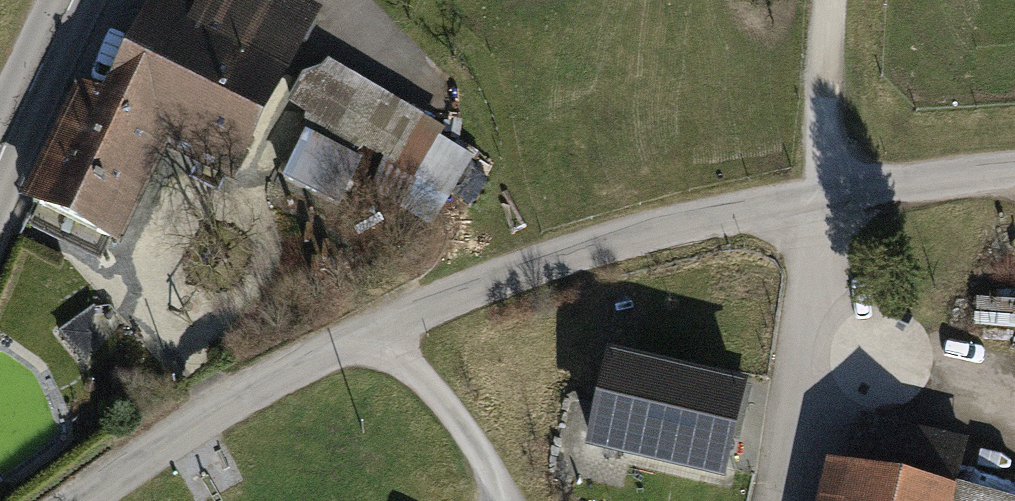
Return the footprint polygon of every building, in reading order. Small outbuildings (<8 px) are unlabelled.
[(325,10),(298,0),(257,0),(255,4),(246,0),(209,0),(201,22),(163,7),(115,105),(82,93),(31,211),(136,251),(176,165),(246,194),(325,10)] [(310,83),(293,110),(334,136),(363,89),(337,73),(310,83)] [(99,319),(58,343),(91,386),(99,319)] [(751,390),(614,356),(590,452),(727,486),(751,390)] [(869,432),(858,479),(833,473),(826,500),(946,500),(957,453),(869,432)]
